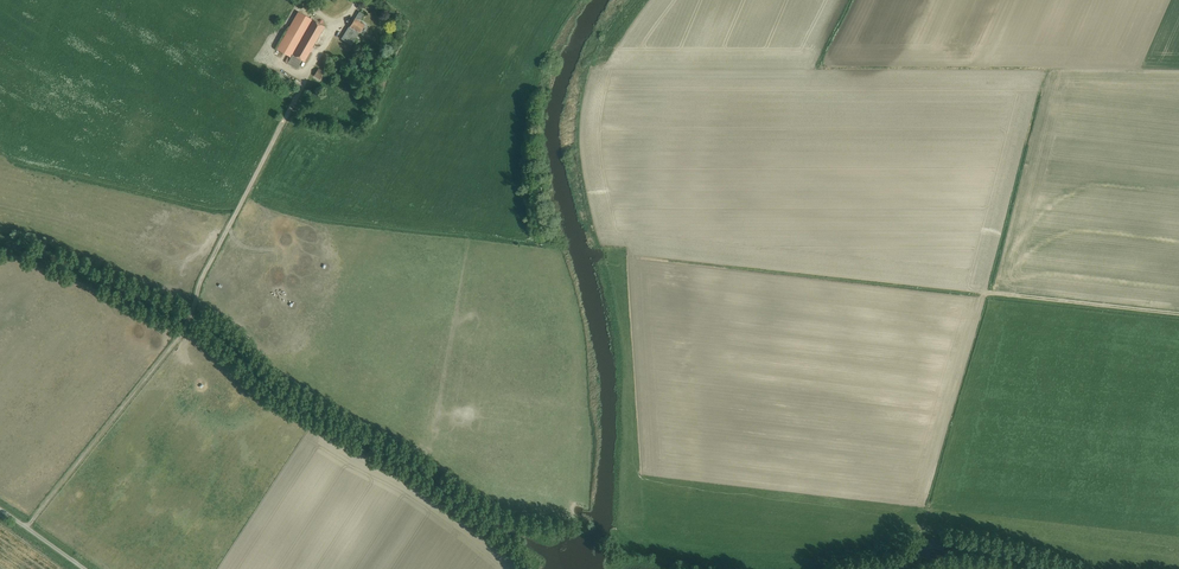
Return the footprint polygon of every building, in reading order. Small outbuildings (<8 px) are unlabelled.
[(312,19),(298,11),(276,49),(291,57),(312,19)] [(351,45),(359,33),(364,24),(360,21),(363,15),(359,12),(349,27),(349,26),(341,39),(351,45)] [(312,19),(291,57),(287,63),(297,69),(301,60),(304,62),(324,27),(312,19)] [(318,68),(314,75),(320,79),(324,72),(318,68)]
